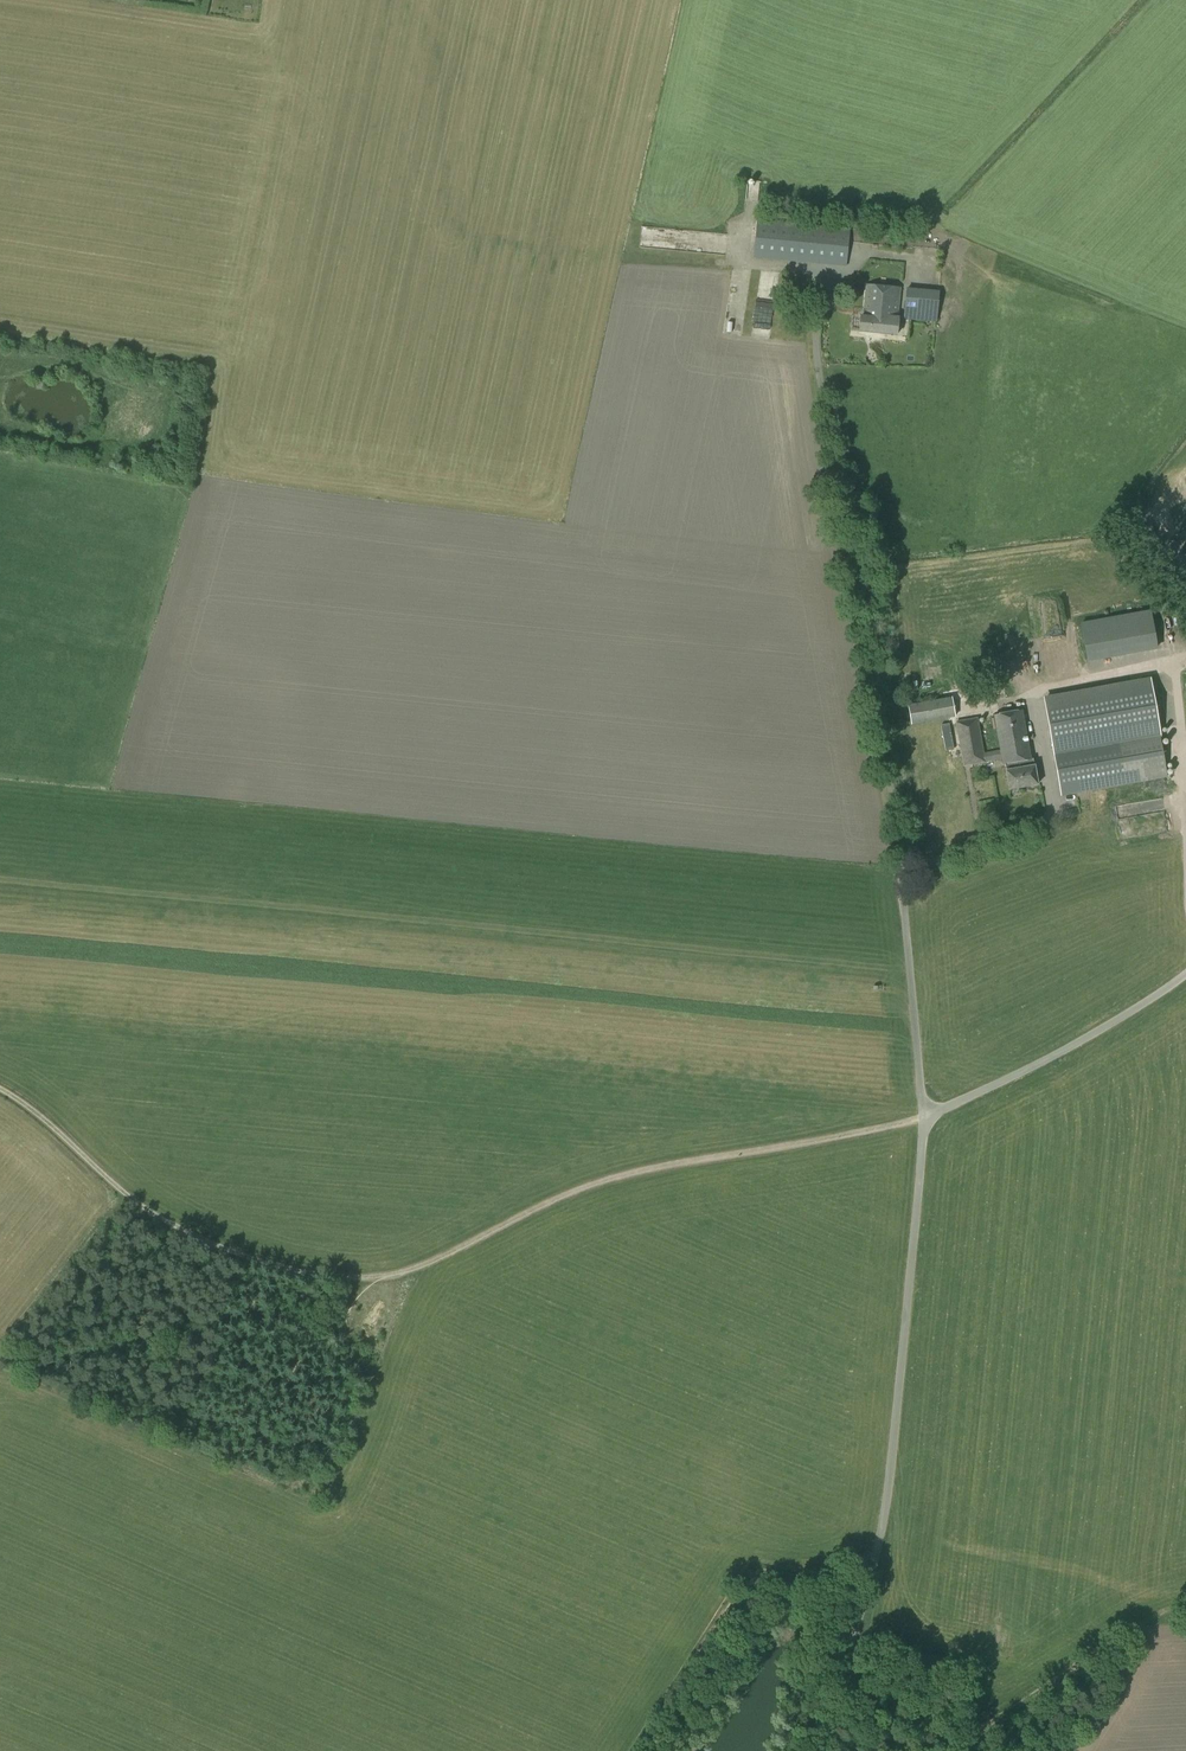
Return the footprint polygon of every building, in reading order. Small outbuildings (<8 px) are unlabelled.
[(846,266),(850,229),(758,220),(754,258),(846,266)] [(897,317),(900,288),(867,285),(864,315),(861,315),(860,331),(897,335),(899,317),(897,317)] [(937,322),(940,291),(907,288),(904,319),(937,322)] [(1085,661),(1158,650),(1151,610),(1079,621),(1085,661)] [(1063,793),(1167,776),(1150,682),(1046,699),(1063,793)] [(912,725),(955,717),(952,697),(908,705),(912,725)] [(1031,759),(1023,710),(994,715),(1000,750),(984,753),(978,718),(956,722),(964,766),(1002,759),(1003,764),(1005,764),(1010,789),(1037,784),(1034,765),(1033,759),(1031,759)] [(1166,812),(1163,798),(1116,806),(1119,820),(1166,812)]
